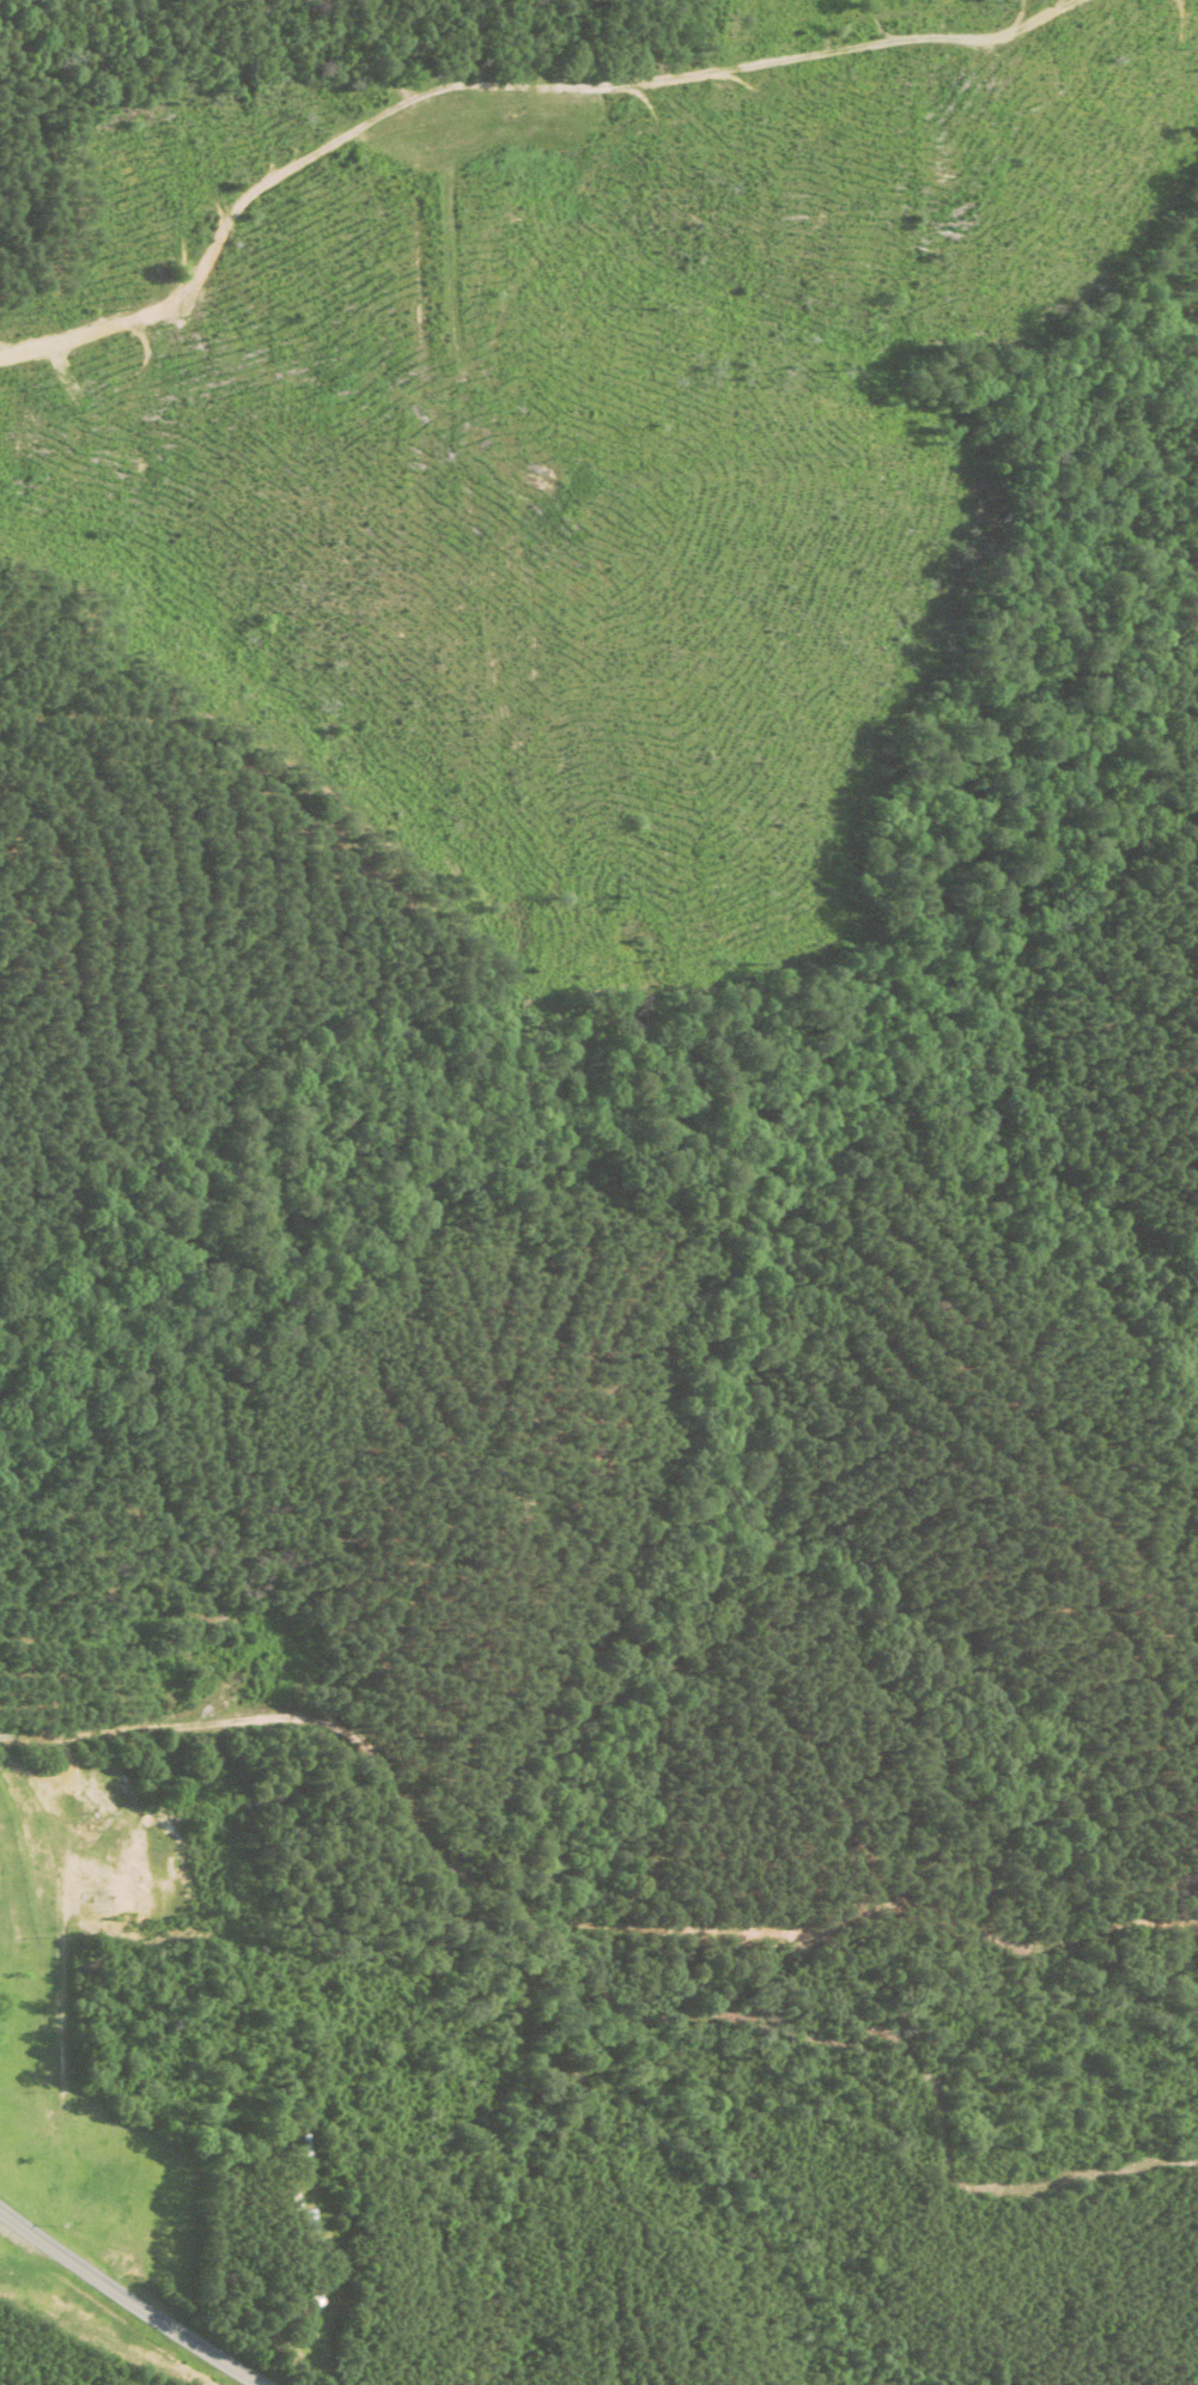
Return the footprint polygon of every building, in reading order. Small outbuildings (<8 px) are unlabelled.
[(319,2233),(316,2210),(305,2212),(307,2234),(319,2233)]
